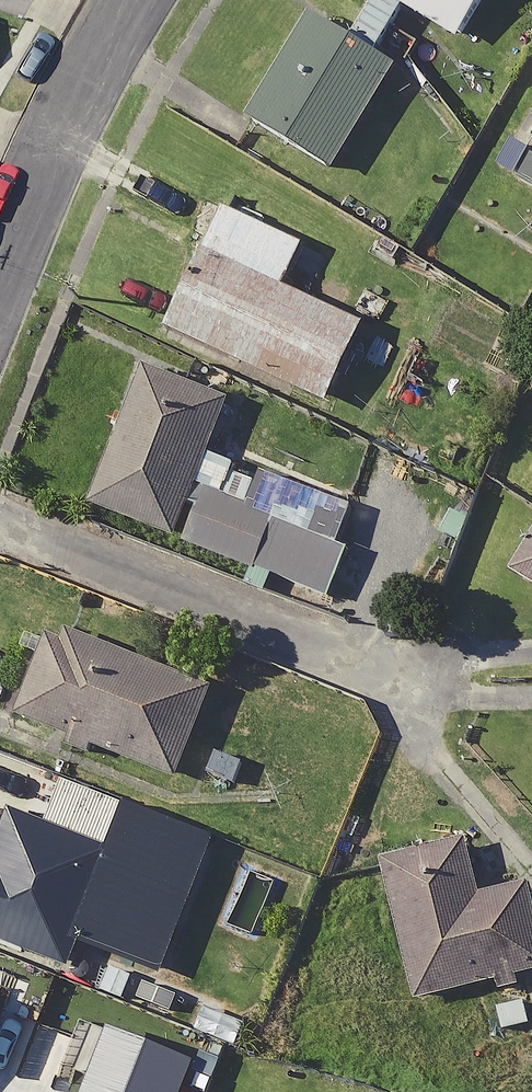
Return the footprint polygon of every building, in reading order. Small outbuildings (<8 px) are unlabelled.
[(450,31),(471,0),(402,0),(450,31)] [(389,57),(307,8),(243,114),(325,163),(389,57)] [(294,238),(216,202),(160,321),(318,394),(354,317),(274,280),(294,238)] [(220,393),(133,359),(79,497),(322,593),(342,540),(230,496),(240,471),(196,454),(220,393)] [(501,565),(531,584),(531,512),(501,565)] [(203,679),(40,621),(8,713),(170,771),(203,679)] [(55,774),(39,816),(3,803),(0,810),(0,936),(61,959),(70,936),(155,967),(206,829),(55,774)] [(457,830),(372,851),(407,994),(531,964),(531,921),(520,874),(471,886),(457,830)] [(220,1082),(216,1091),(242,1091),(220,1082)]
